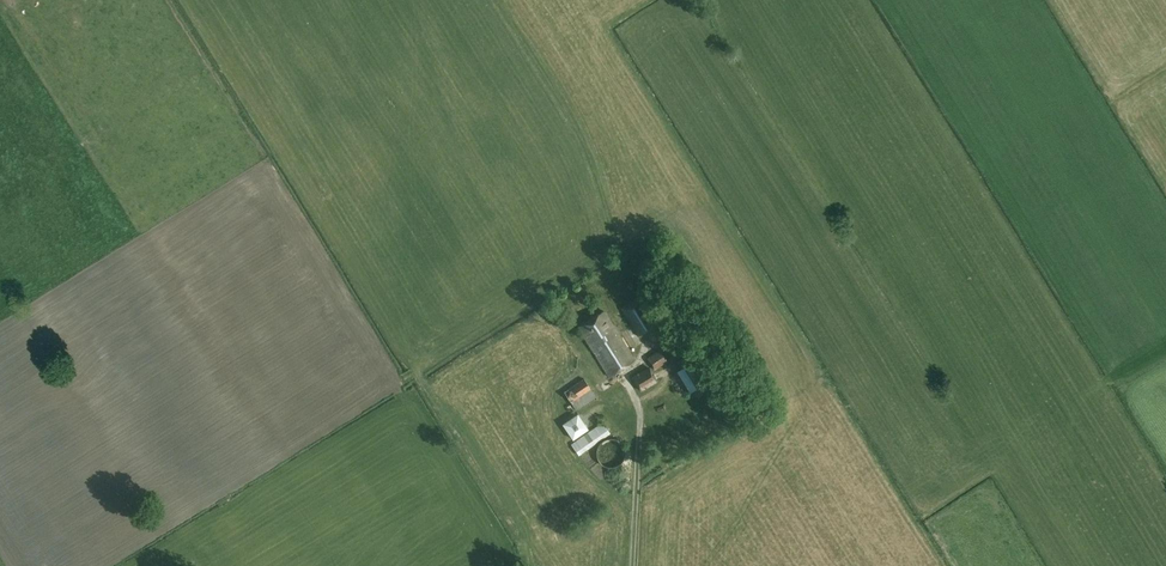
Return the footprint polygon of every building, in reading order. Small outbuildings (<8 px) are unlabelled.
[(622,309),(638,336),(657,325),(640,297),(622,309)] [(578,327),(605,377),(631,363),(604,313),(578,327)] [(655,370),(668,361),(660,350),(647,359),(655,370)] [(703,384),(690,363),(677,371),(690,392),(703,384)] [(578,367),(566,375),(570,382),(582,374),(578,367)] [(641,390),(658,381),(650,367),(633,376),(641,390)] [(596,396),(584,378),(564,392),(576,410),(596,396)] [(668,390),(654,400),(662,410),(675,400),(668,390)] [(610,433),(602,422),(572,445),(579,455),(610,433)] [(597,451),(596,452),(596,454),(597,455),(597,456),(597,457),(597,458),(598,459),(598,460),(599,461),(600,463),(602,465),(604,466),(605,466),(608,467),(610,468),(611,468),(613,467),(616,467),(617,466),(619,465),(620,465),(621,464),(622,463),(622,462),(623,461),(624,460),(625,458),(625,457),(625,456),(626,455),(626,452),(626,451),(625,450),(625,449),(625,448),(624,447),(624,446),(623,444),(622,443),(621,442),(619,441),(617,439),(616,439),(613,438),(611,438),(610,438),(608,439),(605,439),(603,441),(602,441),(601,442),(600,443),(600,444),(599,445),(598,446),(598,447),(597,448),(597,449),(597,450),(597,451)]
